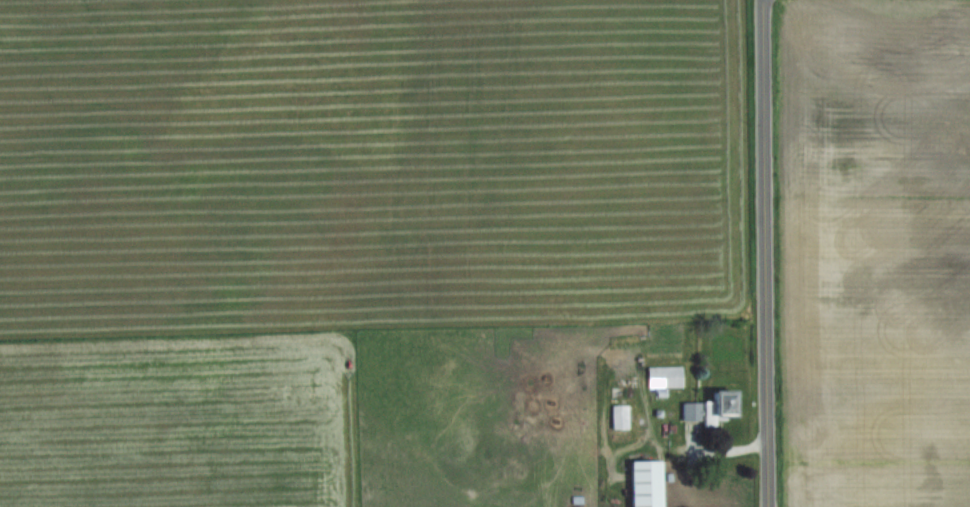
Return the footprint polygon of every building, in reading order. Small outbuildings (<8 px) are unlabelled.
[(647,387),(682,387),(682,366),(647,366),(647,387)] [(682,401),(682,419),(701,419),(701,427),(714,426),(714,417),(729,417),(729,388),(706,389),(707,401),(682,401)] [(611,429),(628,429),(628,405),(611,405),(611,429)] [(660,459),(627,459),(627,506),(660,506),(660,459)]
